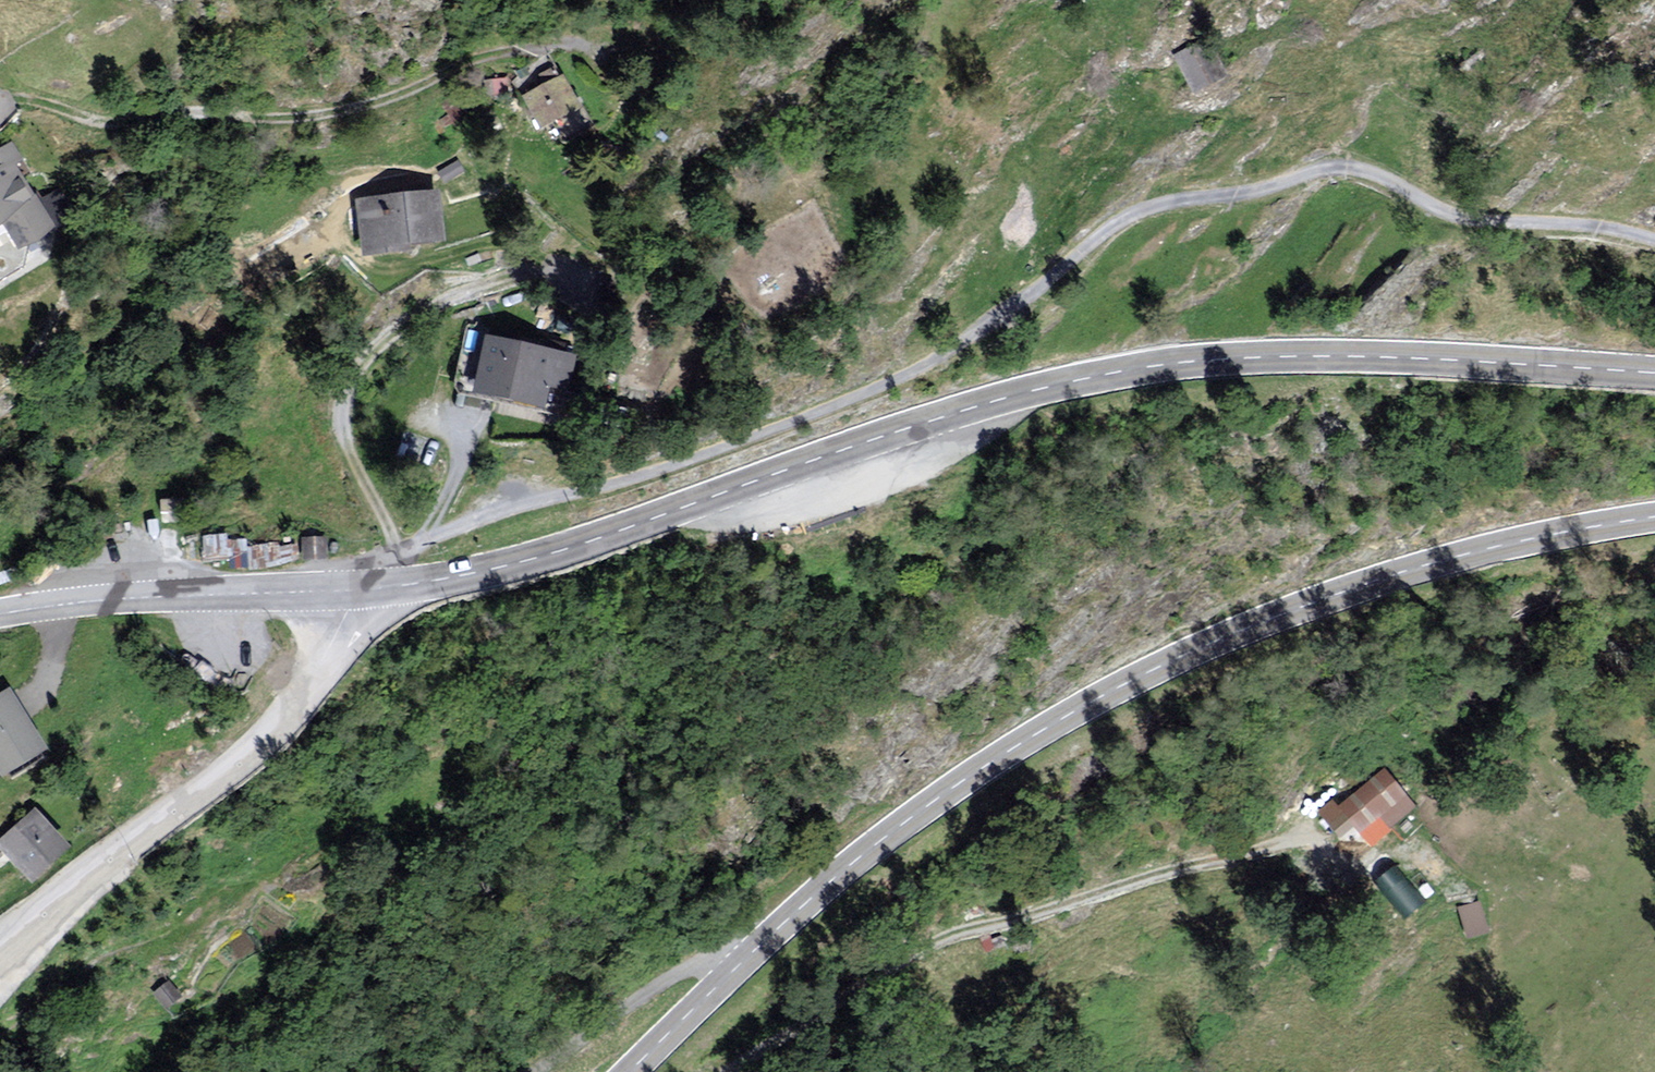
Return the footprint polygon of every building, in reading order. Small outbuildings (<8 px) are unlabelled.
[(1224,75),(1208,42),(1178,56),(1194,90),(1224,75)] [(581,108),(563,74),(520,96),(537,130),(581,108)] [(2,225),(19,252),(60,225),(21,164),(29,158),(16,139),(0,150),(0,226),(2,225)] [(439,188),(359,199),(367,257),(447,247),(439,188)] [(572,358),(480,337),(468,392),(560,413),(572,358)] [(325,536),(298,539),(300,561),(327,559),(325,536)] [(0,693),(0,773),(2,777),(51,748),(13,685),(0,693)] [(1332,798),(1315,811),(1341,844),(1377,816),(1388,830),(1415,809),(1384,770),(1339,806),(1332,798)] [(0,839),(0,851),(33,889),(76,851),(36,807),(0,839)] [(1400,859),(1379,870),(1399,910),(1420,899),(1400,859)] [(1480,899),(1457,906),(1466,938),(1490,930),(1480,899)] [(183,996),(168,981),(154,994),(168,1010),(183,996)]
